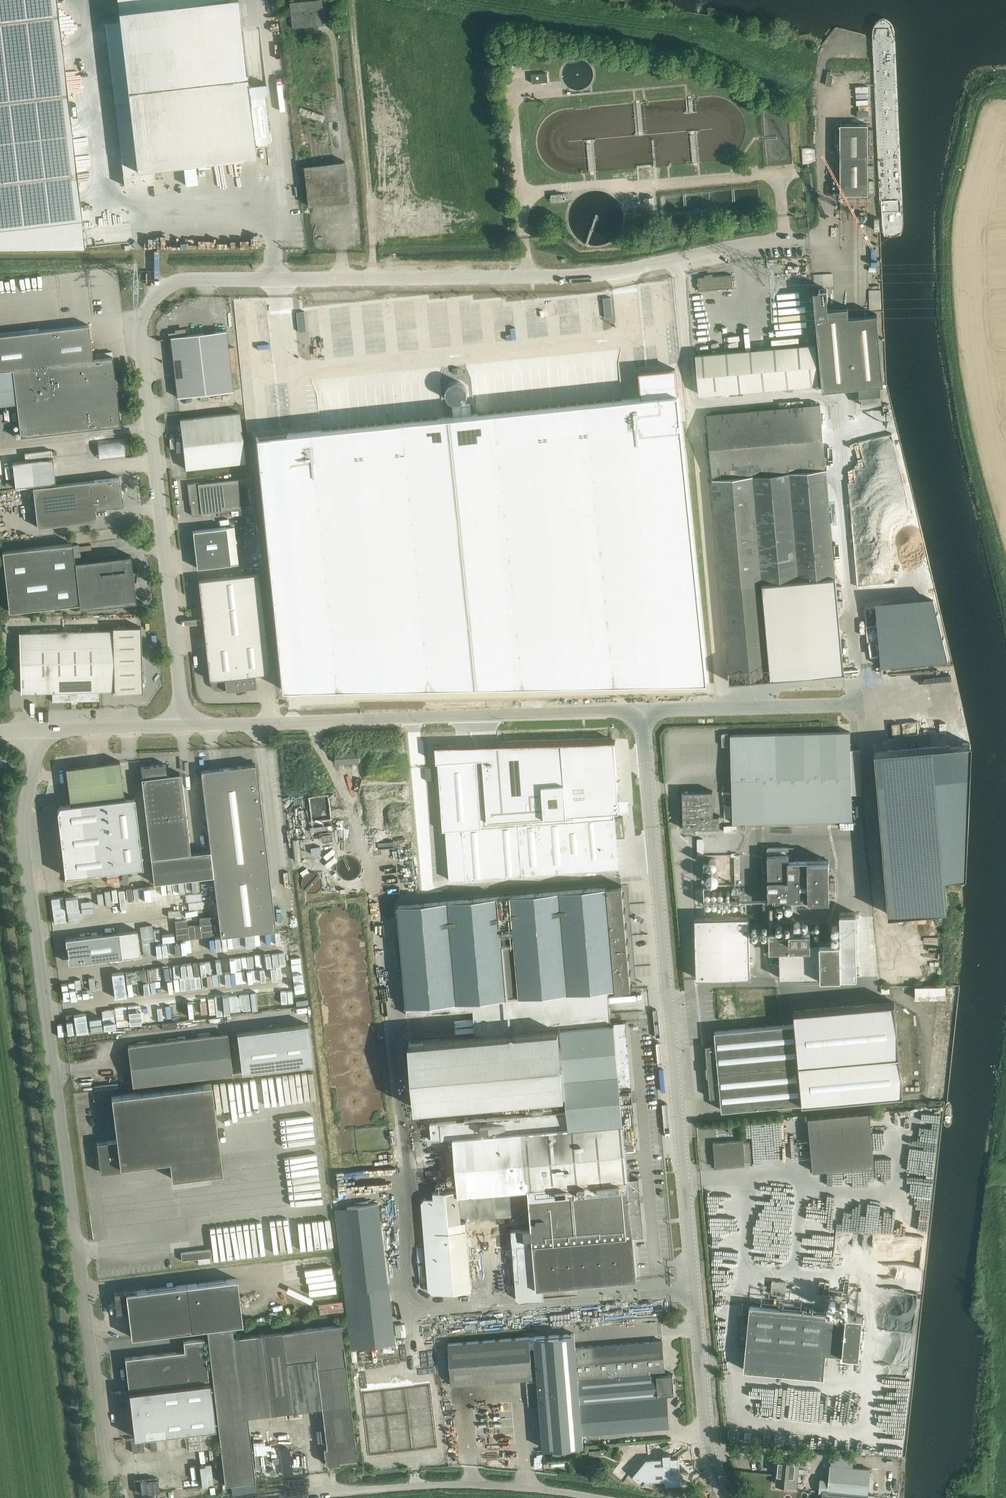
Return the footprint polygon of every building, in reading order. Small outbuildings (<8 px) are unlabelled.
[(85,248),(56,0),(0,0),(0,249),(85,248)] [(118,10),(135,154),(121,156),(123,176),(125,186),(154,182),(153,167),(256,155),(255,146),(271,144),(270,134),(265,94),(249,95),(238,0),(117,0),(118,10)] [(323,0),(309,0),(290,2),(293,28),(325,24),(323,0)] [(548,81),(548,73),(532,74),(533,83),(548,81)] [(868,124),(840,124),(841,194),(869,194),(868,124)] [(350,201),(345,161),(305,166),(310,206),(350,201)] [(645,201),(643,201),(643,206),(654,205),(654,194),(645,195),(645,201)] [(733,287),(733,277),(732,274),(705,277),(705,275),(705,277),(698,277),(699,290),(733,287)] [(820,290),(814,290),(823,389),(884,384),(877,314),(849,316),(848,307),(828,308),(827,297),(829,297),(828,287),(820,288),(820,290)] [(297,311),(299,332),(307,331),(305,311),(297,311)] [(446,315),(449,343),(485,340),(483,312),(446,315)] [(15,389),(19,420),(11,421),(13,437),(121,425),(113,356),(93,358),(89,325),(0,335),(0,391),(15,389)] [(170,334),(171,337),(178,397),(233,391),(226,330),(185,335),(185,330),(177,331),(177,333),(170,334)] [(816,344),(696,354),(700,394),(819,384),(816,344)] [(455,419),(256,443),(281,691),(708,681),(675,367),(639,371),(642,396),(475,416),(474,406),(454,409),(455,419)] [(880,385),(859,388),(861,405),(882,402),(880,385)] [(707,414),(728,649),(727,649),(730,682),(844,671),(831,516),(821,404),(707,414)] [(240,412),(190,418),(180,419),(185,469),(245,462),(240,412)] [(99,454),(124,451),(122,438),(97,441),(99,454)] [(859,445),(868,482),(900,475),(892,438),(859,445)] [(53,458),(12,462),(15,487),(56,482),(53,458)] [(37,527),(87,521),(97,520),(96,508),(115,506),(117,506),(117,504),(121,499),(123,499),(122,497),(120,477),(33,487),(37,527)] [(247,478),(207,482),(198,483),(198,482),(187,483),(187,484),(188,484),(190,503),(190,504),(191,504),(192,515),(202,514),(202,513),(250,507),(247,478)] [(197,568),(207,567),(231,564),(226,527),(193,531),(197,568)] [(9,611),(79,603),(80,608),(136,602),(134,579),(135,579),(136,579),(137,569),(136,569),(136,570),(133,569),(131,555),(80,561),(78,543),(73,544),(72,543),(2,551),(9,611)] [(205,640),(265,633),(259,573),(198,580),(205,640)] [(113,630),(29,632),(19,632),(21,692),(52,691),(52,701),(99,700),(99,690),(114,690),(114,692),(143,691),(141,626),(112,627),(113,630)] [(269,673),(265,633),(205,640),(210,679),(211,679),(211,684),(212,686),(213,688),(215,689),(217,690),(219,690),(236,688),(236,689),(256,687),(255,674),(269,673)] [(900,723),(892,724),(892,728),(894,737),(901,736),(900,723)] [(731,735),(733,823),(853,820),(851,732),(731,735)] [(520,750),(522,799),(554,798),(555,800),(617,797),(614,738),(547,742),(548,748),(520,750)] [(971,742),(875,751),(889,914),(948,909),(945,877),(965,875),(971,742)] [(443,830),(446,830),(450,880),(572,871),(571,862),(619,857),(617,838),(625,837),(623,817),(567,822),(567,821),(483,827),(482,827),(477,759),(456,760),(455,746),(453,745),(435,746),(436,762),(438,762),(443,830)] [(336,763),(361,762),(360,751),(335,753),(336,763)] [(70,804),(125,797),(120,760),(65,767),(70,804)] [(166,763),(141,766),(142,777),(141,777),(146,818),(151,857),(154,882),(213,875),(210,850),(192,852),(191,853),(190,852),(182,783),(181,773),(167,774),(166,763)] [(201,770),(202,780),(220,935),(276,929),(256,764),(201,770)] [(713,791),(683,791),(684,829),(714,828),(720,828),(720,816),(714,816),(713,791)] [(65,875),(143,866),(135,796),(125,798),(125,797),(70,804),(59,805),(57,811),(65,875)] [(789,847),(768,848),(769,900),(830,899),(829,860),(789,861),(789,847)] [(705,862),(704,868),(705,873),(707,877),(710,881),(715,884),(719,885),(725,885),(730,884),(734,881),(737,877),(739,873),(740,868),(739,863),(737,858),(734,854),(730,851),(725,850),(719,850),(715,851),(710,854),(707,858),(705,862)] [(167,908),(164,883),(131,887),(134,912),(167,908)] [(622,885),(398,905),(407,1006),(407,1015),(487,1008),(489,1035),(410,1042),(416,1108),(425,1107),(566,1095),(568,1112),(441,1123),(431,1124),(432,1140),(442,1139),(454,1138),(456,1170),(458,1190),(434,1192),(434,1198),(425,1198),(422,1202),(429,1289),(433,1293),(472,1290),(466,1221),(461,1221),(459,1195),(529,1189),(533,1238),(532,1238),(537,1287),(627,1280),(637,1279),(634,1238),(644,1237),(639,1178),(628,1179),(626,1152),(637,1151),(626,1022),(611,1023),(608,991),(615,990),(631,989),(622,885)] [(126,888),(83,894),(87,916),(100,914),(101,916),(118,913),(117,905),(128,904),(126,888)] [(856,912),(840,912),(841,942),(842,977),(858,976),(856,912)] [(751,978),(749,917),(695,918),(697,979),(751,978)] [(143,942),(158,942),(158,924),(143,924),(143,942)] [(809,931),(769,932),(770,951),(781,950),(782,978),(842,977),(841,942),(810,943),(809,931)] [(119,932),(65,938),(66,940),(69,963),(81,961),(81,962),(122,957),(119,932)] [(276,953),(224,958),(224,963),(229,963),(230,970),(217,972),(218,984),(283,977),(281,964),(277,964),(276,953)] [(295,965),(301,964),(300,957),(287,959),(289,970),(295,969),(295,965)] [(123,996),(190,989),(189,976),(168,978),(167,966),(122,971),(124,983),(120,984),(119,974),(108,975),(110,992),(123,990),(123,996)] [(306,991),(306,978),(290,979),(291,992),(306,991)] [(96,984),(97,994),(107,993),(106,982),(96,984)] [(946,997),(946,984),(910,985),(910,998),(946,997)] [(243,992),(201,997),(203,1016),(246,1011),(245,1004),(244,1004),(243,992)] [(903,1093),(900,1054),(895,1002),(794,1011),(795,1024),(715,1031),(716,1044),(706,1045),(708,1067),(706,1067),(707,1076),(709,1076),(710,1097),(721,1096),(722,1110),(803,1103),(903,1093)] [(68,1013),(69,1031),(120,1028),(120,1024),(134,1023),(133,1013),(126,1013),(126,1014),(97,1016),(97,1017),(86,1018),(86,1012),(68,1013)] [(303,1024),(237,1032),(242,1072),(307,1064),(313,1063),(308,1024),(303,1024)] [(133,1085),(143,1084),(233,1073),(228,1033),(138,1044),(128,1045),(133,1085)] [(312,1072),(301,1073),(303,1100),(314,1099),(312,1072)] [(211,1083),(121,1094),(111,1096),(117,1140),(97,1142),(101,1172),(122,1169),(122,1166),(169,1160),(172,1178),(222,1172),(211,1083)] [(870,1112),(808,1118),(813,1171),(875,1166),(870,1112)] [(713,1142),(715,1168),(746,1165),(744,1140),(713,1142)] [(395,1343),(379,1204),(335,1209),(351,1348),(395,1343)] [(334,1247),(331,1217),(216,1228),(216,1233),(208,1234),(211,1259),(334,1247)] [(209,1251),(181,1254),(182,1261),(210,1258),(209,1251)] [(237,1279),(187,1284),(136,1291),(136,1289),(114,1292),(117,1313),(128,1311),(131,1337),(242,1323),(237,1279)] [(865,1316),(760,1306),(750,1305),(748,1323),(740,1322),(739,1342),(746,1343),(744,1369),(826,1377),(828,1353),(861,1356),(865,1316)] [(341,1324),(233,1337),(232,1327),(207,1330),(225,1484),(255,1481),(247,1416),(292,1411),(286,1361),(316,1357),(328,1461),(357,1458),(344,1345),(341,1324)] [(662,1372),(665,1372),(662,1341),(576,1347),(574,1333),(535,1337),(539,1391),(543,1438),(544,1448),(584,1445),(583,1434),(669,1427),(667,1397),(664,1397),(664,1394),(675,1393),(673,1374),(662,1374),(662,1372)] [(452,1384),(533,1378),(530,1337),(449,1343),(452,1384)] [(129,1387),(138,1386),(209,1378),(204,1338),(183,1340),(185,1350),(125,1357),(129,1387)] [(363,1355),(373,1456),(409,1453),(408,1439),(403,1439),(399,1393),(401,1393),(397,1352),(363,1355)] [(210,1382),(129,1391),(129,1393),(133,1393),(135,1407),(132,1407),(134,1421),(136,1420),(138,1435),(134,1435),(134,1437),(215,1428),(210,1382)] [(889,1442),(889,1451),(899,1451),(899,1442),(889,1442)] [(620,1458),(639,1456),(638,1444),(619,1446),(620,1458)] [(289,1460),(291,1471),(304,1469),(302,1458),(289,1460)] [(647,1462),(641,1468),(635,1475),(643,1483),(644,1484),(646,1482),(646,1481),(654,1472),(665,1471),(666,1485),(681,1484),(679,1458),(665,1459),(666,1460),(647,1462)] [(793,1485),(794,1475),(794,1469),(798,1470),(799,1462),(779,1460),(777,1484),(793,1485)] [(340,1463),(328,1465),(330,1477),(341,1475),(340,1463)] [(819,1492),(823,1493),(823,1489),(828,1489),(828,1492),(850,1495),(850,1497),(879,1497),(879,1494),(878,1494),(881,1470),(831,1465),(829,1479),(821,1479),(819,1492)] [(221,1486),(198,1486),(198,1496),(208,1496),(208,1490),(221,1490),(221,1486)] [(230,1489),(230,1497),(252,1497),(252,1488),(230,1489)] [(850,1495),(828,1492),(828,1489),(823,1489),(823,1493),(822,1497),(850,1497),(850,1495)]
